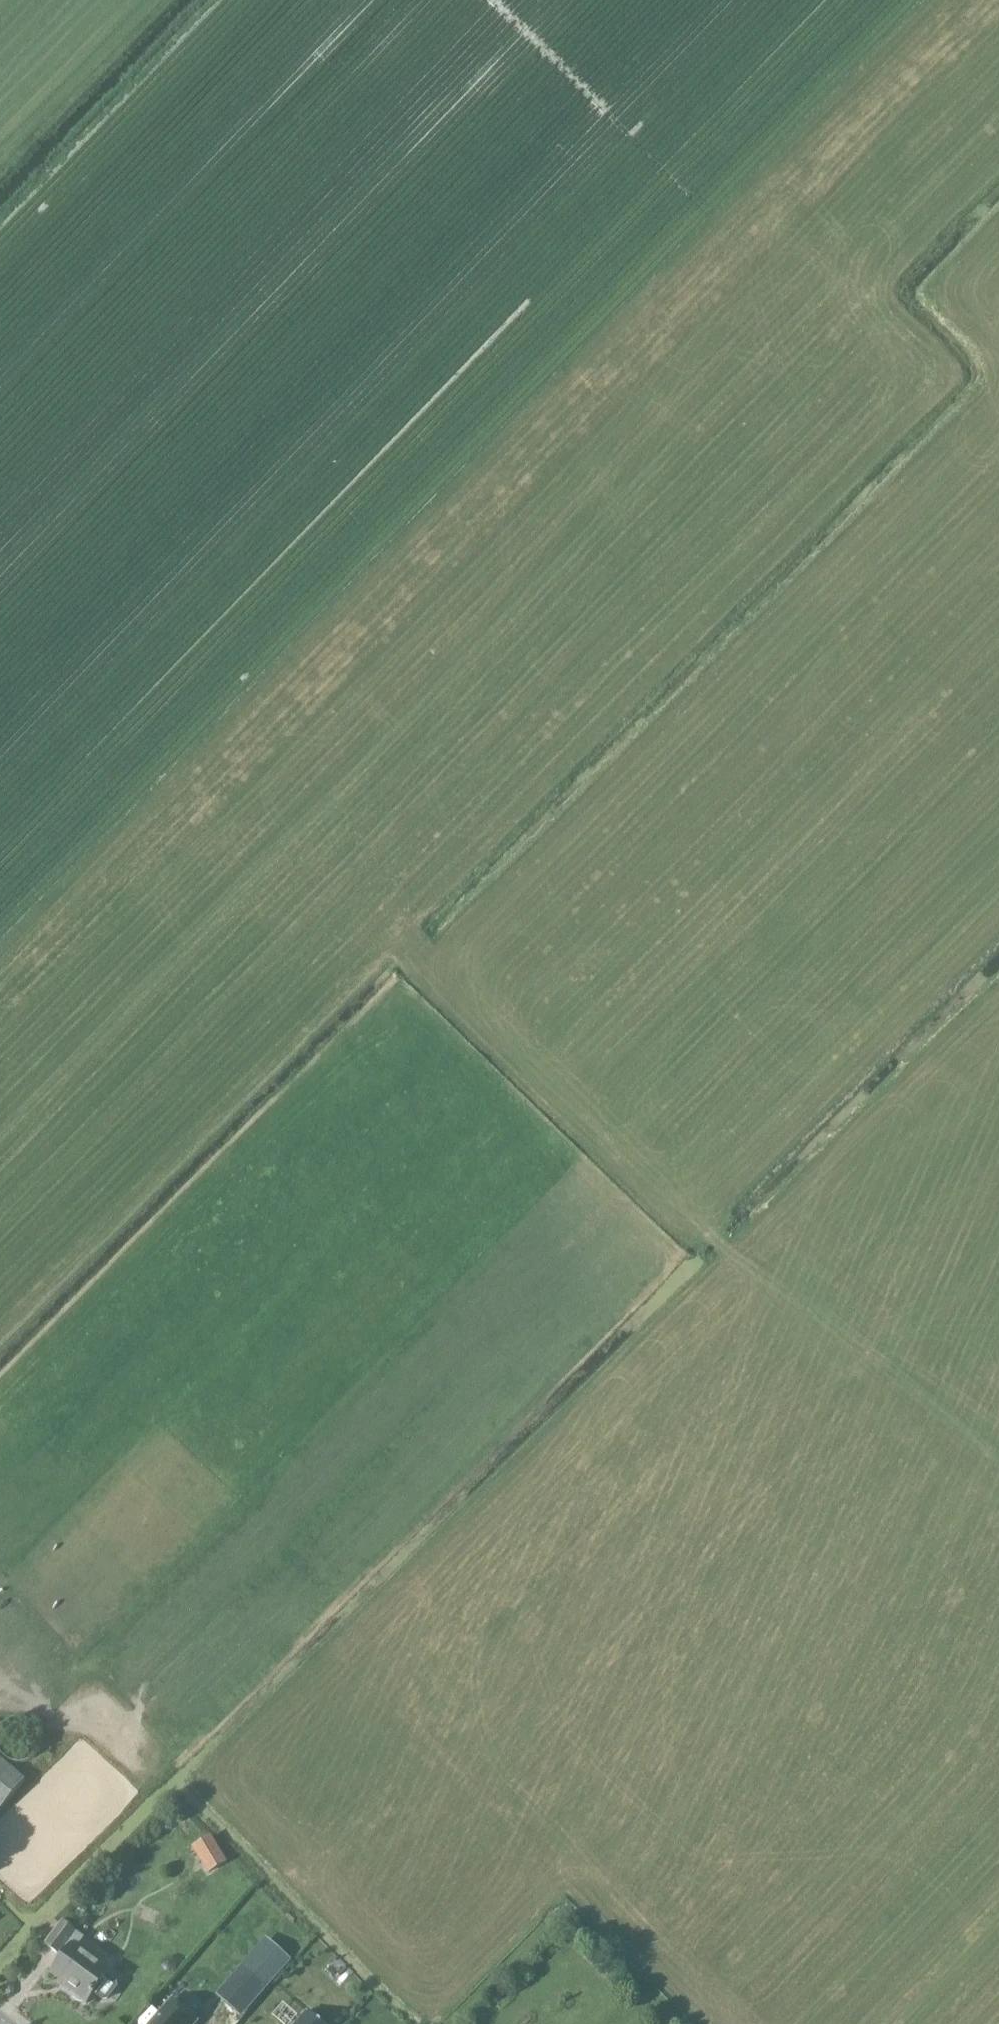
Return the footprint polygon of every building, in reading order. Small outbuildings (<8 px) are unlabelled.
[(26,1780),(0,1759),(0,1812),(0,1813),(26,1780)] [(210,1858),(203,1862),(209,1872),(226,1862),(212,1839),(202,1845),(210,1858)] [(62,1922),(44,1947),(62,1960),(50,1975),(69,1989),(67,1992),(71,1995),(72,1997),(79,2003),(81,2003),(86,2006),(94,1995),(103,2001),(108,2001),(118,1987),(117,1982),(108,1975),(110,1972),(78,1948),(85,1938),(62,1922)] [(270,1959),(254,1978),(263,1986),(288,1958),(269,1941),(261,1951),(270,1959)] [(196,2023),(172,2001),(151,2023),(195,2023),(196,2023)] [(298,2023),(322,2023),(308,2012),(298,2023)]
